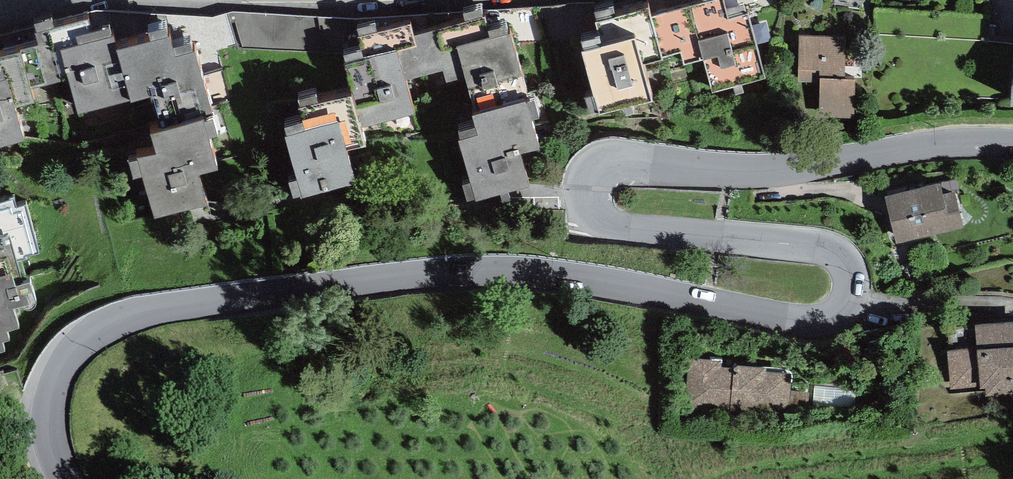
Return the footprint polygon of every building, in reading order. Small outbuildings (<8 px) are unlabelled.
[(600,115),(652,101),(643,65),(663,60),(662,58),(680,53),(684,65),(703,60),(712,93),(765,78),(747,15),(729,19),(724,0),(646,0),(649,8),(616,18),(612,8),(594,13),(597,22),(595,23),(599,38),(581,43),(584,52),(581,52),(594,97),(585,100),(591,115),(599,113),(600,115)] [(398,52),(406,81),(443,70),(447,83),(465,78),(476,116),(526,102),(526,104),(530,103),(511,34),(508,34),(506,26),(489,31),(485,18),(482,19),(480,11),(464,15),(466,22),(414,36),(417,47),(398,52)] [(19,53),(31,89),(68,79),(78,114),(130,101),(116,51),(113,43),(115,42),(114,37),(112,37),(110,29),(92,33),(89,19),(54,29),(51,20),(33,25),(36,33),(33,34),(37,45),(19,50),(19,53)] [(351,97),(360,129),(415,114),(406,81),(398,52),(417,47),(414,36),(411,24),(377,34),(375,25),(357,30),(359,37),(358,38),(361,51),(344,56),(347,65),(344,66),(353,97),(351,97)] [(151,42),(116,51),(130,101),(131,103),(152,97),(162,131),(203,120),(203,118),(212,116),(194,52),(193,53),(190,44),(172,49),(169,37),(168,38),(165,29),(148,34),(151,42)] [(818,118),(855,119),(856,79),(846,79),(847,36),(798,35),(797,83),(818,84),(818,118)] [(24,141),(15,109),(35,103),(31,89),(19,53),(0,58),(0,147),(24,141)] [(302,196),(303,198),(356,184),(347,151),(365,146),(360,129),(351,97),(316,107),(314,98),(300,102),(302,109),(299,110),(303,124),(285,129),(287,137),(285,138),(298,181),(289,183),(294,198),(302,196)] [(476,202),(530,187),(521,154),(539,149),(531,121),(539,119),(534,101),(530,103),(526,104),(526,102),(476,116),(473,117),(477,129),(460,134),(462,141),(459,142),(472,184),(462,187),(467,203),(475,200),(476,202)] [(154,219),(208,206),(199,176),(218,171),(209,139),(217,136),(212,120),(204,122),(203,120),(162,131),(150,134),(156,154),(136,158),(137,160),(128,163),(133,180),(141,178),(154,219)] [(885,197),(896,244),(963,228),(954,191),(943,194),(940,184),(885,197)] [(40,254),(26,205),(16,208),(14,199),(0,204),(0,353),(4,352),(2,344),(10,341),(8,333),(21,329),(14,309),(23,307),(24,310),(27,311),(28,311),(31,311),(34,309),(36,307),(37,305),(37,301),(31,281),(24,283),(18,263),(28,260),(27,258),(40,254)] [(976,325),(978,348),(947,351),(950,389),(980,386),(980,388),(986,388),(987,395),(1012,393),(1012,322),(976,325)] [(682,412),(789,419),(789,413),(790,391),(792,373),(766,372),(767,367),(733,365),(733,367),(722,367),(722,360),(686,358),(682,412)] [(805,414),(806,392),(790,391),(789,413),(805,414)]
